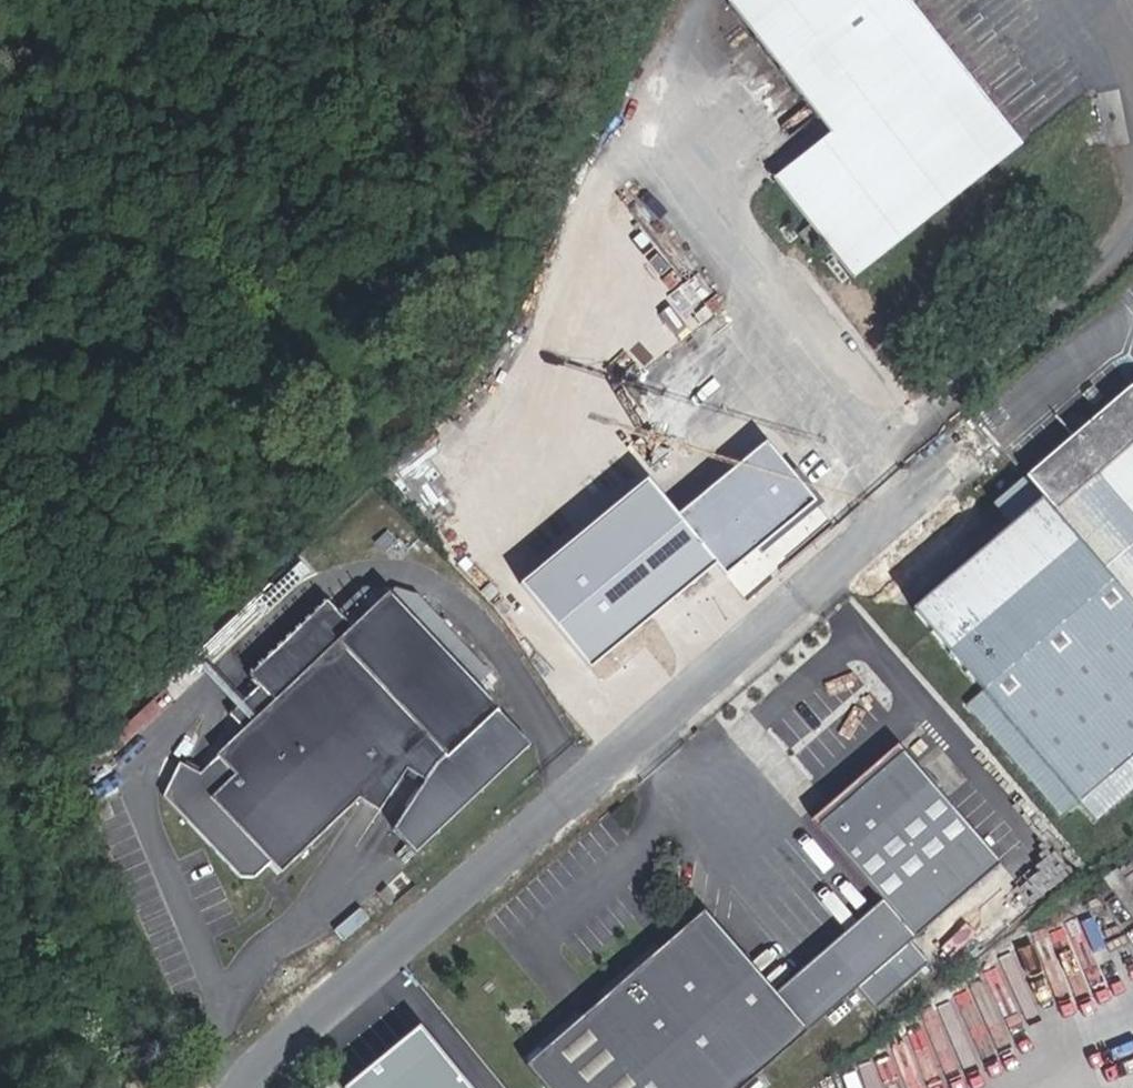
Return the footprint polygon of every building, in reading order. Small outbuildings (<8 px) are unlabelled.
[(839,128),(781,173),(814,214),(828,233),(857,269),(1024,139),(915,0),(738,0),(839,128)] [(817,241),(828,233),(814,214),(803,223),(817,241)] [(1033,472),(1062,505),(1054,512),(1028,479),(1002,501),(1020,524),(920,608),(984,687),(967,702),(1061,812),(1077,800),(1092,819),(1132,785),(1132,387),(1033,472)] [(730,503),(768,556),(796,536),(771,501),(768,503),(755,485),(730,503)] [(494,705),(388,592),(313,665),(299,653),(273,679),(284,693),(200,773),(180,759),(165,795),(240,873),(254,875),(277,853),(288,862),(357,794),(377,808),(408,766),(425,778),(447,746),(494,705)] [(543,1065),(563,1087),(740,1087),(860,986),(877,1005),(930,960),(913,940),(1001,865),(906,756),(822,828),(885,901),(776,995),(712,921),(543,1065)] [(170,1075),(154,1087),(155,1087),(180,1087),(181,1087),(170,1075)]
